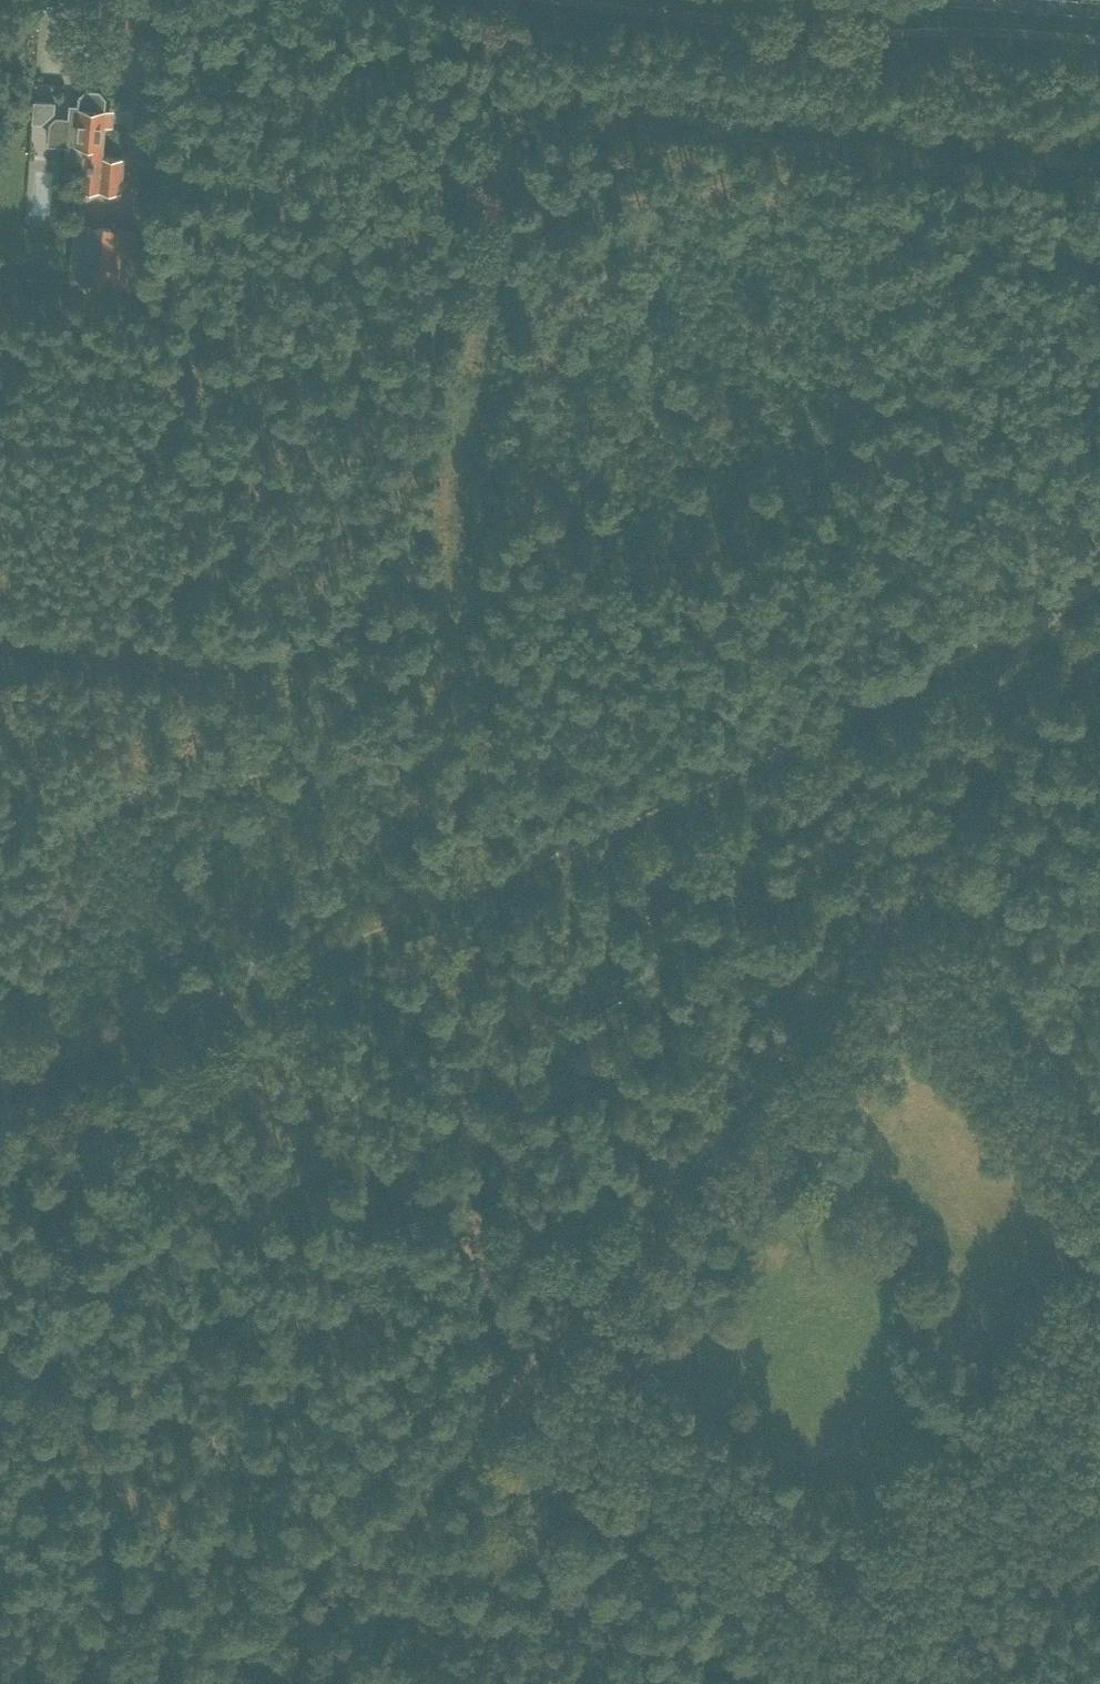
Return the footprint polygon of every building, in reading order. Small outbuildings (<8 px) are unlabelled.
[(122,157),(100,155),(104,108),(102,108),(103,97),(98,91),(87,91),(80,95),(80,106),(71,106),(70,117),(56,116),(50,122),(48,143),(81,146),(79,171),(99,173),(98,189),(120,191),(122,157)] [(28,159),(27,223),(59,223),(60,159),(28,159)] [(132,285),(136,227),(73,222),(68,281),(132,285)]
